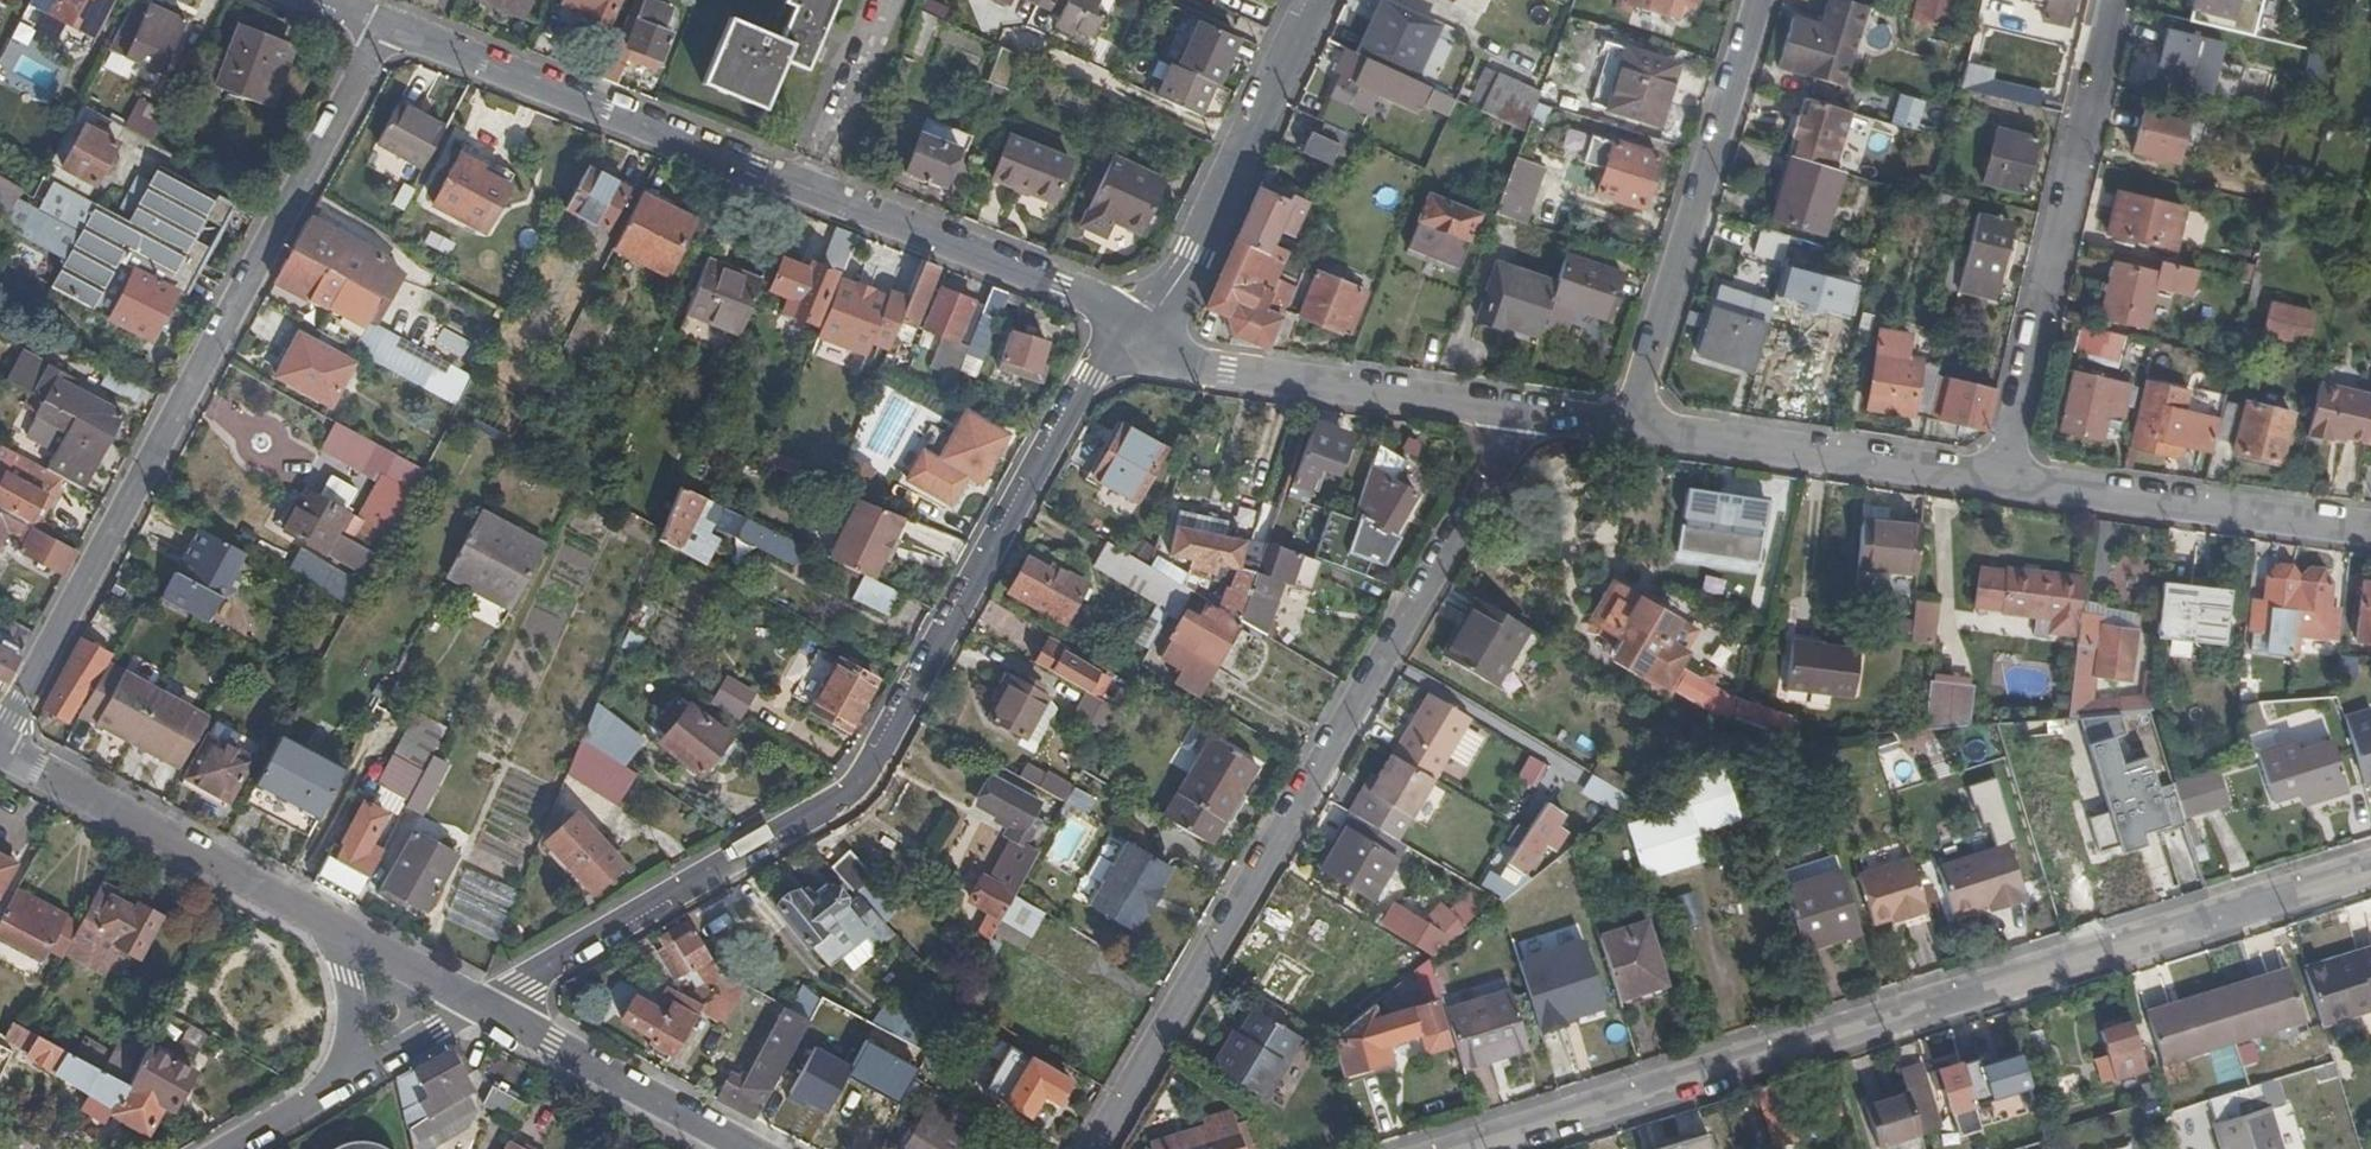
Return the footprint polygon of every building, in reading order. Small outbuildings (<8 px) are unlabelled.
[(18,22),(80,55),(90,36),(47,12),(54,0),(30,0),(18,22)] [(47,12),(90,36),(109,0),(54,0),(47,12)] [(144,0),(135,0),(110,48),(154,72),(170,42),(174,44),(185,22),(144,0)] [(528,0),(483,0),(522,16),(528,0)] [(565,2),(586,11),(586,13),(611,24),(620,0),(565,0),(565,2)] [(764,110),(785,60),(806,68),(835,0),(784,0),(771,34),(728,17),(703,85),(764,110)] [(1037,10),(1042,0),(1016,0),(1037,10)] [(1037,10),(1057,19),(1056,22),(1075,31),(1077,27),(1095,35),(1105,14),(1096,9),(1099,0),(1042,0),(1037,10)] [(1629,0),(1669,13),(1674,0),(1629,0)] [(1689,4),(1678,0),(1674,0),(1669,13),(1684,18),(1689,4)] [(1859,0),(1833,0),(1830,10),(1800,1),(1782,62),(1846,83),(1870,3),(1859,0)] [(1914,17),(1935,23),(1946,27),(1953,0),(1919,0),(1914,17)] [(2073,0),(2048,0),(2043,20),(2067,25),(2073,0)] [(2236,21),(2238,12),(2234,11),(2237,0),(2191,0),(2189,9),(2236,21)] [(632,13),(611,65),(626,72),(636,45),(662,56),(673,29),(665,26),(670,13),(645,3),(639,16),(632,13)] [(1386,3),(1362,53),(1388,64),(1396,48),(1407,52),(1423,21),(1386,3)] [(920,8),(904,47),(918,53),(933,14),(920,8)] [(1396,48),(1388,64),(1409,74),(1414,76),(1438,28),(1423,21),(1407,52),(1396,48)] [(1235,55),(1243,39),(1206,23),(1184,68),(1178,65),(1161,95),(1200,114),(1231,54),(1235,55)] [(269,105),(292,47),(240,27),(216,84),(269,105)] [(2150,83),(2208,95),(2216,59),(2221,42),(2163,28),(2150,83)] [(987,80),(1010,89),(1023,55),(1001,45),(987,80)] [(1359,135),(1381,90),(1365,82),(1370,72),(1405,88),(1409,74),(1388,64),(1362,53),(1344,45),(1334,67),(1345,74),(1325,119),(1332,122),(1359,135)] [(1611,105),(1660,120),(1679,60),(1628,45),(1611,105)] [(2239,65),(2216,59),(2208,95),(2232,100),(2239,65)] [(1995,70),(1971,65),(1965,90),(2060,113),(2064,97),(1993,80),(1995,70)] [(1528,130),(1540,98),(1543,90),(1487,66),(1470,103),(1528,130)] [(1436,106),(1452,113),(1459,97),(1442,90),(1436,106)] [(1933,91),(1922,126),(1951,134),(1959,98),(1933,91)] [(1851,106),(1809,93),(1802,118),(1800,117),(1795,135),(1797,136),(1792,152),(1793,152),(1835,164),(1851,106)] [(1918,125),(1925,101),(1900,94),(1893,118),(1910,123),(1918,125)] [(155,142),(171,111),(145,97),(128,127),(155,142)] [(423,165),(444,126),(395,98),(374,137),(423,165)] [(52,176),(106,207),(122,176),(106,167),(128,127),(87,105),(81,102),(44,171),(52,176)] [(2182,124),(2140,115),(2130,156),(2173,165),(2181,133),(2188,135),(2187,137),(2197,140),(2200,125),(2183,120),(2182,124)] [(961,161),(972,137),(927,116),(905,171),(942,186),(946,177),(951,179),(960,160),(961,161)] [(1359,135),(1332,122),(1318,157),(1348,169),(1361,136),(1359,135)] [(1984,182),(2023,192),(2035,137),(1996,127),(1984,182)] [(1598,189),(1642,205),(1646,195),(1653,197),(1663,168),(1656,165),(1660,153),(1593,130),(1585,157),(1606,164),(1598,189)] [(1057,199),(1073,158),(1012,134),(995,176),(1057,199)] [(478,227),(504,182),(476,168),(478,164),(458,152),(431,200),(478,227)] [(1508,182),(1503,201),(1499,208),(1528,217),(1546,163),(1519,152),(1508,182)] [(1824,230),(1842,166),(1835,164),(1793,152),(1776,215),(1824,230)] [(1117,154),(1113,160),(1096,196),(1085,221),(1110,233),(1116,220),(1144,234),(1169,179),(1117,154)] [(1096,196),(1113,160),(1105,155),(1088,193),(1096,196)] [(233,203),(157,161),(126,218),(125,217),(113,240),(135,252),(141,241),(196,270),(233,203)] [(626,192),(586,169),(564,209),(603,231),(626,192)] [(8,209),(18,192),(21,185),(0,173),(0,205),(8,209)] [(196,270),(141,241),(135,252),(113,240),(125,217),(106,207),(52,176),(37,203),(18,192),(8,209),(0,225),(0,232),(31,248),(20,269),(113,318),(136,271),(176,290),(183,293),(196,270)] [(400,206),(412,186),(404,181),(392,202),(400,206)] [(1262,185),(1206,306),(1225,312),(1241,332),(1267,346),(1284,311),(1292,292),(1276,285),(1272,291),(1247,280),(1250,273),(1271,280),(1282,256),(1267,248),(1274,233),(1291,239),(1307,204),(1262,185)] [(698,216),(645,188),(615,247),(668,275),(698,216)] [(1483,212),(1433,191),(1410,244),(1461,265),(1483,212)] [(1970,213),(1971,200),(1938,193),(1936,207),(1970,213)] [(2105,237),(2170,251),(2181,208),(2114,194),(2105,237)] [(392,222),(400,206),(392,202),(390,201),(381,216),(392,222)] [(2014,221),(1976,211),(1957,288),(1994,298),(2005,257),(2011,233),(2014,221)] [(309,215),(293,246),(381,295),(394,266),(379,252),(309,215)] [(1793,236),(1753,223),(1745,249),(1785,263),(1793,236)] [(833,225),(820,260),(841,268),(854,233),(833,225)] [(2020,235),(2011,233),(2005,257),(2015,258),(2020,235)] [(293,246),(276,278),(326,306),(333,295),(371,314),(381,295),(293,246)] [(1296,261),(1305,265),(1308,255),(1300,252),(1296,261)] [(1556,281),(1543,325),(1563,329),(1572,305),(1605,314),(1620,267),(1567,252),(1556,281)] [(1781,297),(1850,315),(1858,288),(1827,280),(1832,262),(1804,254),(1798,272),(1789,269),(1781,297)] [(810,269),(773,255),(762,278),(761,283),(788,294),(783,307),(818,320),(837,272),(812,262),(810,269)] [(687,310),(741,333),(761,283),(762,278),(708,256),(687,310)] [(1279,279),(1295,286),(1305,265),(1296,261),(1288,257),(1279,279)] [(939,266),(924,260),(909,299),(901,321),(917,327),(939,266)] [(1506,322),(1540,333),(1543,325),(1556,281),(1501,263),(1481,320),(1504,327),(1506,322)] [(1295,286),(1292,292),(1284,311),(1342,332),(1361,289),(1318,270),(1305,265),(1295,286)] [(2100,323),(2145,333),(2158,277),(2114,266),(2100,323)] [(136,271),(113,318),(151,338),(176,290),(136,271)] [(856,286),(842,279),(819,335),(885,361),(895,337),(901,321),(909,299),(892,293),(888,298),(873,292),(874,289),(858,282),(856,286)] [(985,305),(941,287),(924,328),(943,336),(931,366),(949,373),(957,377),(963,366),(969,353),(971,347),(985,305)] [(1006,292),(992,287),(985,305),(971,347),(969,353),(982,358),(1006,292)] [(1361,289),(1342,332),(1352,336),(1370,293),(1361,289)] [(2261,326),(2306,337),(2313,304),(2269,293),(2261,326)] [(326,306),(316,327),(354,348),(368,319),(371,314),(333,295),(326,306)] [(1698,354),(1754,370),(1767,324),(1714,307),(1698,354)] [(354,348),(456,406),(473,376),(368,319),(354,348)] [(917,327),(901,321),(895,337),(910,344),(917,327)] [(1926,412),(1936,372),(1939,358),(1907,355),(1913,328),(1879,324),(1864,401),(1926,412)] [(2126,340),(2079,329),(2073,357),(2120,367),(2126,340)] [(333,403),(355,361),(301,332),(277,373),(333,403)] [(1044,364),(1048,342),(1009,332),(999,369),(1045,382),(1050,366),(1044,364)] [(42,397),(109,433),(121,410),(78,387),(82,378),(47,360),(45,362),(19,349),(5,377),(28,390),(42,397)] [(982,358),(969,353),(963,366),(977,371),(982,358)] [(2058,428),(2099,436),(2103,416),(2118,420),(2127,382),(2073,370),(2058,428)] [(1926,412),(1924,417),(1986,432),(1997,386),(1936,372),(1926,412)] [(957,377),(949,373),(943,387),(951,390),(955,382),(957,377)] [(2173,440),(2211,448),(2218,415),(2181,406),(2185,389),(2145,379),(2131,444),(2169,453),(2173,440)] [(2305,445),(2325,450),(2327,440),(2362,448),(2370,408),(2370,399),(2319,386),(2305,445)] [(34,412),(42,397),(28,390),(20,405),(34,412)] [(862,466),(897,478),(922,404),(881,391),(858,459),(863,460),(862,466)] [(82,484),(109,433),(42,397),(34,412),(66,429),(47,465),(64,474),(82,484)] [(2232,448),(2275,459),(2287,409),(2245,398),(2243,403),(2226,399),(2216,434),(2234,439),(2232,448)] [(983,478),(1010,431),(968,407),(941,454),(983,478)] [(2362,448),(2370,450),(2370,408),(2362,448)] [(1293,485),(1312,492),(1324,463),(1342,469),(1351,443),(1333,437),(1337,426),(1315,417),(1302,456),(1293,485)] [(425,468),(335,418),(320,447),(373,476),(376,470),(414,490),(425,468)] [(1093,473),(1136,497),(1165,446),(1121,422),(1093,473)] [(1351,443),(1355,433),(1337,426),(1333,437),(1351,443)] [(1410,457),(1381,439),(1355,509),(1392,532),(1414,495),(1400,485),(1395,481),(1410,457)] [(3,442),(0,449),(0,509),(27,522),(45,532),(50,522),(41,517),(64,474),(47,465),(3,442)] [(768,462),(800,474),(804,462),(773,450),(768,462)] [(1415,461),(1410,457),(1395,481),(1400,485),(1415,461)] [(1289,495),(1308,502),(1312,492),(1293,485),(1289,495)] [(351,510),(305,487),(284,527),(369,572),(386,540),(358,526),(352,536),(341,530),(351,510)] [(659,539),(709,567),(724,539),(714,535),(719,525),(706,519),(712,506),(679,488),(662,530),(659,539)] [(875,578),(902,515),(894,511),(842,491),(833,511),(816,504),(800,542),(864,573),(875,578)] [(1769,506),(1686,494),(1678,551),(1761,563),(1769,506)] [(1414,495),(1392,532),(1398,536),(1421,499),(1414,495)] [(801,548),(712,506),(706,519),(719,525),(714,535),(724,539),(793,568),(801,548)] [(1596,527),(1604,521),(1603,511),(1593,507),(1587,513),(1588,523),(1596,527)] [(76,549),(45,532),(27,522),(0,509),(0,541),(8,526),(20,533),(14,545),(36,556),(31,564),(45,571),(49,563),(63,572),(76,549)] [(1392,532),(1355,509),(1351,517),(1332,510),(1318,555),(1366,572),(1371,559),(1383,564),(1398,536),(1392,532)] [(1228,520),(1178,511),(1176,525),(1225,535),(1228,520)] [(545,549),(480,513),(448,575),(470,587),(474,579),(516,602),(545,549)] [(503,757),(609,531),(575,515),(469,740),(503,757)] [(1918,575),(1924,527),(1868,520),(1862,567),(1918,575)] [(1197,589),(1242,615),(1244,612),(1266,543),(1225,535),(1176,525),(1168,554),(1190,558),(1189,566),(1217,572),(1219,565),(1233,568),(1228,586),(1187,576),(1185,581),(1197,589)] [(178,570),(165,596),(213,622),(228,595),(238,591),(245,578),(242,566),(250,552),(207,530),(186,573),(178,570)] [(1156,547),(1140,537),(1132,550),(1148,560),(1156,547)] [(1301,553),(1302,550),(1267,539),(1266,543),(1244,612),(1242,615),(1274,635),(1281,622),(1270,615),(1282,583),(1315,594),(1326,561),(1301,553)] [(1151,565),(1108,540),(1094,563),(1146,594),(1171,608),(1183,584),(1151,565)] [(1053,565),(1031,552),(1028,557),(1049,569),(1053,565)] [(1189,572),(1158,554),(1151,565),(1183,584),(1185,581),(1187,576),(1189,572)] [(1008,590),(1051,617),(1074,578),(1053,565),(1049,569),(1028,557),(1008,590)] [(2292,632),(2297,575),(2293,574),(2293,570),(2290,564),(2277,563),(2271,567),(2270,571),(2264,570),(2261,601),(2252,601),(2250,627),(2252,627),(2268,629),(2283,631),(2292,632)] [(2082,600),(2085,574),(2006,564),(2005,568),(1979,565),(1974,602),(2000,606),(2000,609),(2037,612),(2035,631),(2051,633),(2052,629),(2078,631),(2081,610),(2082,600)] [(2303,575),(2297,575),(2292,632),(2301,633),(2334,636),(2337,610),(2327,609),(2330,578),(2324,577),(2325,573),(2321,568),(2310,566),(2304,569),(2303,575)] [(895,607),(903,592),(875,578),(864,573),(858,588),(895,607)] [(137,582),(120,575),(111,590),(128,598),(137,582)] [(2370,639),(2370,578),(2361,577),(2356,637),(2370,639)] [(470,587),(512,611),(516,602),(474,579),(470,587)] [(1168,613),(1179,620),(1189,603),(1197,589),(1185,581),(1183,584),(1171,608),(1168,613)] [(2192,586),(2162,583),(2156,638),(2224,646),(2230,592),(2192,588),(2192,586)] [(1666,684),(1685,651),(1696,630),(1648,603),(1652,596),(1642,591),(1633,605),(1609,590),(1597,610),(1599,620),(1615,630),(1609,639),(1604,648),(1656,679),(1654,684),(1661,688),(1664,683),(1666,684)] [(1131,621),(1143,628),(1136,641),(1149,648),(1156,635),(1158,632),(1168,613),(1171,608),(1146,594),(1131,621)] [(1532,630),(1484,600),(1449,657),(1498,687),(1532,630)] [(2104,602),(2082,600),(2081,610),(2103,612),(2104,602)] [(1153,668),(1196,693),(1203,681),(1242,615),(1207,601),(1201,608),(1189,603),(1179,620),(1153,668)] [(2138,606),(2104,602),(2103,612),(2102,620),(2136,624),(2138,606)] [(26,639),(34,626),(0,608),(0,626),(12,633),(26,639)] [(2081,610),(2078,631),(2076,641),(2098,643),(2095,666),(2074,663),(2070,687),(2069,699),(2068,711),(2067,716),(2089,715),(2090,698),(2093,671),(2131,675),(2136,624),(2102,620),(2103,612),(2081,610)] [(1615,630),(1599,620),(1594,629),(1609,639),(1615,630)] [(1036,627),(1034,631),(1051,641),(1053,636),(1036,627)] [(2265,651),(2268,629),(2252,627),(2249,649),(2265,651)] [(2289,656),(2292,632),(2283,631),(2268,629),(2265,651),(2265,654),(2289,656)] [(1033,632),(1021,654),(1089,691),(1100,671),(1101,669),(1051,641),(1034,631),(1033,632)] [(2289,656),(2289,657),(2298,657),(2301,633),(2292,632),(2289,656)] [(26,639),(12,633),(6,647),(0,644),(0,689),(26,639)] [(1788,677),(1853,684),(1860,643),(1794,634),(1788,677)] [(46,705),(70,718),(90,681),(97,685),(111,660),(115,652),(84,636),(46,705)] [(1692,656),(1685,651),(1666,684),(1672,688),(1692,656)] [(848,728),(875,678),(840,659),(813,708),(848,728)] [(134,740),(162,688),(111,660),(97,685),(83,712),(134,740)] [(1100,697),(1111,678),(1100,671),(1089,691),(1100,697)] [(741,718),(754,689),(723,674),(709,703),(741,718)] [(988,715),(1021,734),(1045,694),(1011,674),(988,715)] [(1100,697),(1115,707),(1127,686),(1112,676),(1111,678),(1100,697)] [(1927,727),(1970,723),(1974,689),(1931,684),(1927,727)] [(2069,699),(2070,687),(2059,687),(2057,699),(2069,699)] [(185,768),(189,761),(205,731),(214,716),(162,688),(134,740),(185,768)] [(1073,718),(1100,734),(1115,707),(1100,697),(1089,691),(1073,718)] [(1734,703),(1733,715),(1762,725),(1764,701),(1736,693),(1734,703)] [(2149,693),(2127,695),(2129,710),(2147,710),(2149,693)] [(1473,719),(1432,695),(1396,756),(1437,779),(1473,719)] [(2090,698),(2089,715),(2115,712),(2129,710),(2127,695),(2090,698)] [(735,740),(680,696),(656,725),(666,733),(660,740),(699,772),(717,750),(724,755),(735,740)] [(2069,699),(2057,699),(2056,710),(2068,711),(2069,699)] [(2259,700),(2237,701),(2238,710),(2245,731),(2265,725),(2259,700)] [(1764,701),(1762,725),(1803,737),(1809,715),(1764,701)] [(2361,780),(2370,777),(2370,704),(2341,713),(2361,780)] [(404,742),(433,757),(452,721),(424,705),(404,742)] [(593,707),(582,735),(627,764),(643,738),(593,707)] [(235,799),(262,748),(250,742),(254,737),(220,719),(212,735),(197,765),(191,776),(235,799)] [(1878,755),(1897,750),(1892,730),(1873,735),(1878,755)] [(212,735),(205,731),(189,761),(197,765),(212,735)] [(1177,788),(1228,818),(1261,763),(1210,733),(1177,788)] [(2112,738),(2119,760),(2134,755),(2126,733),(2112,738)] [(248,797),(311,832),(345,767),(282,734),(248,797)] [(582,735),(568,768),(620,802),(641,772),(627,764),(582,735)] [(2269,789),(2296,780),(2308,776),(2312,788),(2316,799),(2348,788),(2331,738),(2299,749),(2295,737),(2256,750),(2269,789)] [(413,794),(433,757),(404,742),(385,778),(413,794)] [(1382,774),(1359,813),(1401,838),(1437,779),(1396,756),(1394,754),(1382,774)] [(1535,786),(1546,763),(1526,754),(1515,777),(1535,786)] [(413,794),(404,810),(420,818),(448,764),(433,757),(413,794)] [(1122,768),(1106,759),(1100,771),(1115,780),(1122,768)] [(1039,786),(1045,773),(1025,762),(1018,774),(1039,786)] [(1641,788),(1597,762),(1592,772),(1602,778),(1631,796),(1641,788)] [(2227,803),(2215,767),(2171,781),(2182,816),(2190,814),(2227,803)] [(490,851),(525,774),(510,768),(475,845),(490,851)] [(1680,781),(1688,805),(1691,804),(1700,831),(1702,830),(1702,833),(1741,820),(1724,768),(1680,781)] [(1374,770),(1351,808),(1355,811),(1359,813),(1382,774),(1374,770)] [(1073,785),(1046,771),(1045,773),(1039,786),(1062,798),(1065,800),(1071,788),(1073,785)] [(506,859),(542,782),(527,775),(492,853),(506,859)] [(988,912),(999,918),(1015,889),(1011,887),(1032,848),(1037,850),(1052,823),(1028,810),(1034,798),(991,775),(977,802),(1009,820),(1005,829),(1010,833),(984,877),(982,876),(968,899),(988,912)] [(235,799),(191,776),(187,782),(232,806),(235,799)] [(2308,776),(2296,780),(2300,791),(2312,788),(2308,776)] [(1590,798),(1612,813),(1631,796),(1602,778),(1590,798)] [(1972,782),(1983,844),(2007,840),(1996,778),(1972,782)] [(524,867),(558,788),(544,782),(509,860),(524,867)] [(1071,788),(1065,800),(1088,812),(1097,797),(1074,784),(1073,785),(1071,788)] [(315,878),(356,900),(385,845),(374,838),(389,809),(366,797),(336,855),(329,852),(315,878)] [(1511,860),(1527,869),(1564,807),(1548,797),(1511,860)] [(1691,804),(1688,805),(1688,807),(1629,827),(1644,879),(1710,857),(1702,833),(1702,830),(1700,831),(1691,804)] [(1359,813),(1355,811),(1324,864),(1373,893),(1406,841),(1401,838),(1359,813)] [(627,867),(578,812),(548,837),(597,893),(627,867)] [(429,909),(459,853),(417,829),(385,883),(429,909)] [(1091,902),(1135,927),(1147,906),(1150,909),(1164,883),(1161,881),(1172,861),(1127,836),(1091,902)] [(1903,910),(1905,915),(1927,909),(1904,837),(1860,850),(1865,866),(1860,869),(1874,919),(1890,914),(1903,910)] [(1987,902),(1989,909),(2025,897),(2007,842),(1936,865),(1951,913),(1987,902)] [(1580,863),(1577,851),(1574,846),(1573,844),(1532,877),(1539,888),(1556,876),(1558,879),(1580,863)] [(1592,873),(1583,844),(1574,846),(1577,851),(1580,863),(1583,875),(1592,873)] [(851,846),(830,865),(851,888),(858,894),(872,881),(878,875),(851,846)] [(498,942),(526,873),(473,849),(445,918),(498,942)] [(1837,849),(1779,867),(1785,884),(1842,866),(1837,849)] [(0,852),(0,892),(17,861),(0,852)] [(1785,884),(1803,944),(1860,927),(1842,866),(1785,884)] [(1490,867),(1481,883),(1502,895),(1510,880),(1490,867)] [(883,920),(899,907),(872,881),(858,894),(883,920)] [(877,945),(893,930),(883,920),(858,894),(851,888),(840,897),(826,883),(808,899),(798,889),(778,907),(829,962),(864,931),(877,945)] [(115,890),(103,884),(82,923),(65,956),(104,976),(119,949),(138,958),(161,915),(139,903),(135,909),(111,897),(115,890)] [(1534,897),(1523,884),(1509,895),(1502,900),(1503,906),(1506,915),(1534,897)] [(1294,926),(1312,894),(1294,885),(1276,917),(1294,926)] [(18,887),(0,920),(0,934),(45,958),(49,949),(68,916),(18,887)] [(1029,935),(1044,908),(1018,892),(1015,889),(999,918),(1029,935)] [(1469,924),(1486,908),(1473,890),(1451,907),(1469,924)] [(1438,951),(1458,935),(1426,915),(1396,897),(1382,919),(1438,951)] [(1458,935),(1470,926),(1469,924),(1451,907),(1443,900),(1426,915),(1458,935)] [(1907,921),(1929,916),(1927,909),(1905,915),(1907,921)] [(1892,919),(1905,915),(1903,910),(1890,914),(1892,919)] [(976,933),(987,940),(999,918),(988,912),(976,933)] [(82,923),(68,916),(49,949),(64,957),(65,956),(82,923)] [(712,961),(688,919),(667,931),(672,940),(664,945),(657,949),(673,976),(689,967),(697,980),(689,994),(704,1002),(722,973),(720,971),(712,961)] [(1648,923),(1602,936),(1622,1004),(1667,991),(1648,923)] [(667,931),(659,936),(664,945),(672,940),(667,931)] [(2318,1018),(2370,1001),(2370,941),(2300,963),(2318,1018)] [(1425,998),(1443,991),(1432,957),(1416,969),(1425,998)] [(2251,982),(2288,971),(2286,965),(2250,977),(2251,982)] [(2214,987),(2230,1038),(2302,1017),(2288,971),(2251,982),(2250,977),(2214,987)] [(720,1022),(743,984),(722,973),(704,1002),(699,1013),(720,1022)] [(1298,1013),(1313,990),(1288,974),(1275,1000),(1298,1013)] [(1451,1018),(1466,1065),(1530,1044),(1507,974),(1444,994),(1451,1018)] [(804,981),(788,1009),(809,1022),(825,993),(804,981)] [(646,1046),(671,1061),(699,1013),(704,1002),(689,994),(673,985),(666,999),(672,1003),(663,1019),(629,1001),(615,1024),(648,1042),(646,1046)] [(2159,1059),(2230,1038),(2214,987),(2180,997),(2181,1003),(2146,1014),(2159,1059)] [(1336,1047),(1344,1073),(1394,1056),(1389,1038),(1451,1018),(1444,994),(1443,991),(1425,998),(1381,1013),(1378,1000),(1335,1035),(1336,1047)] [(809,1022),(785,1065),(809,1079),(837,1031),(916,1072),(927,1050),(871,1018),(825,993),(809,1022)] [(1568,1051),(1612,1037),(1599,994),(1555,1006),(1568,1051)] [(2144,1007),(2146,1014),(2181,1003),(2180,997),(2144,1007)] [(943,1021),(911,1002),(886,998),(871,1018),(927,1050),(943,1021)] [(1283,1056),(1298,1033),(1255,1005),(1230,1045),(1225,1042),(1212,1062),(1265,1094),(1288,1059),(1283,1056)] [(716,1094),(755,1114),(785,1065),(809,1022),(788,1009),(752,1071),(744,1068),(739,1077),(730,1071),(716,1094)] [(2102,1050),(2109,1074),(2141,1064),(2127,1020),(2096,1030),(2102,1050)] [(28,1029),(14,1022),(6,1039),(31,1054),(30,1059),(118,1104),(116,1110),(144,1125),(155,1122),(168,1099),(130,1081),(77,1055),(27,1030),(28,1029)] [(2046,1058),(2037,1029),(2012,1037),(2021,1066),(2046,1058)] [(86,1037),(77,1055),(130,1081),(147,1051),(122,1038),(115,1051),(86,1037)] [(168,1099),(179,1103),(198,1062),(195,1057),(179,1048),(176,1053),(152,1040),(147,1051),(130,1081),(168,1099)] [(14,1054),(0,1047),(0,1081),(14,1054)] [(475,1106),(468,1094),(474,1090),(448,1048),(411,1068),(395,1077),(405,1116),(411,1143),(413,1142),(414,1148),(430,1148),(468,1126),(475,1106)] [(2099,1077),(2109,1074),(2102,1050),(2091,1053),(2099,1077)] [(1006,1100),(1028,1113),(1041,1089),(1058,1098),(1070,1075),(1033,1053),(1016,1081),(1006,1100)] [(1913,1119),(1916,1128),(1933,1122),(1915,1064),(1899,1070),(1902,1079),(1913,1119)] [(1960,1142),(1980,1137),(1960,1068),(1937,1076),(1940,1087),(1949,1118),(1953,1117),(1960,1142)] [(1006,1100),(1016,1081),(1000,1072),(990,1090),(1006,1100)] [(2043,1082),(2048,1099),(2076,1090),(2071,1072),(2043,1082)] [(2011,1104),(2026,1100),(2019,1075),(2005,1080),(2011,1104)] [(1934,1089),(1940,1087),(1937,1076),(1931,1077),(1934,1089)] [(1884,1129),(1913,1119),(1902,1079),(1860,1093),(1872,1133),(1884,1129)] [(1796,1135),(1778,1080),(1756,1086),(1775,1141),(1796,1135)] [(2255,1082),(2244,1085),(2204,1098),(2220,1148),(2276,1148),(2255,1082)] [(516,1123),(526,1104),(491,1086),(482,1104),(516,1123)] [(953,1113),(931,1100),(903,1148),(961,1148),(971,1131),(949,1119),(953,1113)] [(2060,1120),(2055,1102),(2044,1105),(2049,1124),(2060,1120)] [(1246,1104),(1231,1108),(1243,1148),(1259,1148),(1246,1104)] [(1231,1108),(1204,1115),(1207,1125),(1184,1131),(1190,1148),(1243,1148),(1231,1108)] [(975,1125),(953,1113),(949,1119),(971,1131),(975,1125)] [(1916,1128),(1913,1119),(1884,1129),(1891,1148),(1917,1148),(1922,1147),(1916,1128)] [(1706,1130),(1646,1148),(1712,1148),(1706,1130)] [(1184,1131),(1154,1141),(1156,1148),(1190,1148),(1184,1131)] [(503,1148),(534,1148),(510,1136),(503,1148)] [(392,1148),(385,1144),(379,1142),(371,1140),(363,1139),(356,1140),(347,1142),(340,1145),(334,1148),(333,1148),(392,1148)]
